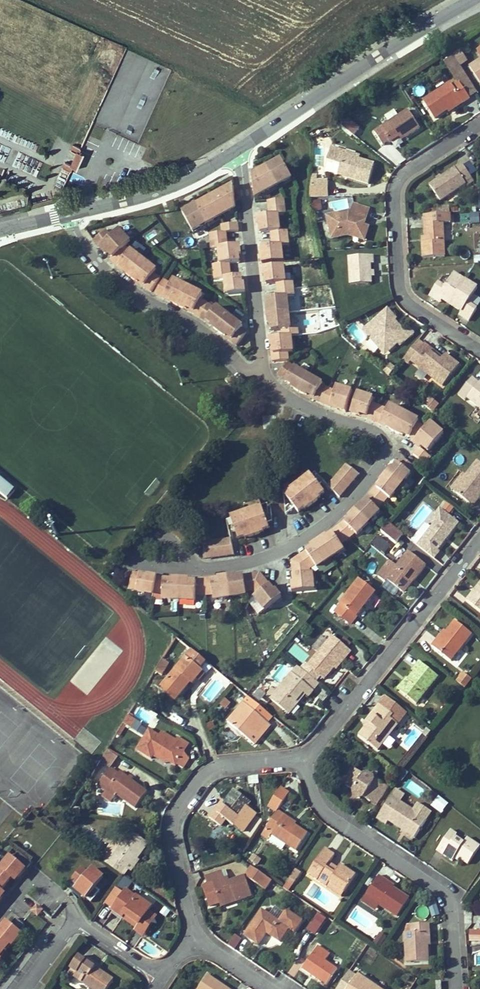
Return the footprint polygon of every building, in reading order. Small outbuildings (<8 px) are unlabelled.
[(461,51),(454,56),(460,65),(467,60),(461,51)] [(445,61),(453,73),(461,67),(460,65),(454,56),(445,61)] [(470,67),(479,83),(479,60),(470,67)] [(453,73),(460,83),(470,99),(478,94),(461,67),(453,73)] [(94,123),(139,141),(158,94),(149,90),(146,96),(111,82),(94,123)] [(453,87),(451,83),(423,101),(435,118),(447,110),(461,101),(463,103),(470,99),(460,83),(453,87)] [(463,103),(461,101),(447,110),(449,113),(463,103)] [(420,129),(408,110),(374,132),(383,146),(389,142),(389,143),(400,137),(404,134),(406,138),(420,129)] [(341,127),(353,136),(359,130),(349,121),(341,127)] [(78,153),(81,148),(73,145),(70,150),(78,153)] [(345,156),(345,153),(331,149),(327,162),(341,166),(338,175),(369,184),(374,164),(345,156)] [(41,167),(37,176),(44,180),(50,166),(33,159),(31,163),(41,167)] [(267,167),(277,186),(292,178),(283,161),(277,165),(275,162),(267,167)] [(62,168),(70,172),(72,166),(64,163),(62,168)] [(471,178),(462,164),(430,185),(440,201),(466,184),(465,182),(471,178)] [(254,186),(255,198),(277,186),(267,167),(259,172),(260,173),(253,177),(257,184),(254,186)] [(311,180),(310,189),(328,188),(328,180),(311,180)] [(221,216),(236,208),(231,199),(235,197),(233,185),(225,189),(226,192),(220,195),(219,192),(211,197),(221,216)] [(310,189),(310,198),(328,197),(328,188),(310,189)] [(221,216),(211,197),(203,202),(204,203),(198,207),(207,224),(210,222),(221,216)] [(347,198),(328,201),(330,211),(349,208),(347,198)] [(268,201),(269,209),(285,207),(284,200),(268,201)] [(313,201),(313,210),(323,209),(322,201),(313,201)] [(327,216),(331,236),(338,235),(339,237),(348,236),(355,238),(356,234),(366,237),(369,228),(364,226),(359,225),(360,220),(366,221),(370,209),(354,205),(351,213),(350,212),(327,216)] [(193,232),(207,224),(198,207),(192,210),(191,208),(182,213),(193,232)] [(285,214),(285,207),(269,209),(270,216),(279,215),(285,214)] [(479,223),(479,213),(471,213),(471,223),(479,223)] [(426,243),(422,243),(423,258),(445,257),(443,223),(451,223),(450,214),(424,215),(425,237),(426,243)] [(271,232),(272,239),(288,238),(287,230),(280,231),(279,215),(270,216),(257,217),(258,227),(260,226),(261,234),(271,232)] [(226,233),(238,232),(238,224),(226,225),(222,226),(222,233),(226,233)] [(105,255),(108,253),(113,258),(122,250),(128,245),(130,242),(119,230),(116,232),(111,237),(106,231),(93,241),(99,249),(105,255)] [(211,242),(227,240),(226,233),(222,233),(218,234),(210,234),(211,242)] [(262,264),(284,262),(281,246),(289,245),(288,238),(272,239),(272,246),(262,247),(263,254),(261,255),(262,264)] [(219,249),(227,247),(227,240),(211,242),(212,249),(219,249)] [(229,264),(240,263),(239,256),(241,255),(240,246),(227,247),(219,249),(220,264),(213,265),(214,272),(230,271),(229,264)] [(123,272),(131,278),(144,261),(137,255),(136,256),(131,251),(127,255),(122,250),(113,258),(110,260),(118,268),(119,266),(125,270),(123,272)] [(350,284),(371,283),(371,277),(371,271),(371,264),(373,264),(373,256),(349,257),(350,284)] [(144,288),(151,292),(160,279),(153,275),(156,271),(144,261),(131,278),(138,283),(139,282),(145,287),(144,288)] [(277,283),(277,290),(294,289),(293,281),(285,282),(284,266),(262,268),(263,278),(266,278),(266,285),(277,283)] [(244,284),(242,284),(241,276),(231,278),(230,271),(214,272),(215,280),(225,279),(225,286),(228,286),(229,295),(245,293),(244,284)] [(440,293),(444,296),(442,299),(450,304),(465,280),(453,273),(445,286),(440,293)] [(170,303),(178,307),(188,287),(173,281),(171,285),(163,280),(155,294),(164,299),(165,297),(171,300),(170,303)] [(477,288),(465,280),(450,304),(459,310),(461,306),(464,309),(468,303),(477,288)] [(440,303),(442,299),(444,296),(440,293),(445,286),(438,282),(429,296),(440,303)] [(193,314),(199,318),(208,304),(200,300),(202,295),(188,287),(178,307),(186,311),(188,308),(194,313),(193,314)] [(294,289),(277,290),(278,297),(268,298),(269,306),(266,306),(267,315),(288,313),(287,297),(294,296),(294,289)] [(459,310),(464,313),(470,304),(468,303),(464,309),(461,306),(459,310)] [(218,332),(228,319),(221,313),(223,312),(217,307),(215,309),(208,304),(199,318),(205,322),(206,320),(213,325),(211,327),(218,332)] [(477,309),(470,304),(464,313),(462,316),(469,321),(477,309)] [(404,331),(398,325),(393,329),(390,326),(395,321),(397,319),(387,309),(366,328),(373,335),(370,338),(381,350),(389,351),(397,343),(400,346),(414,333),(408,327),(404,331)] [(282,330),(283,337),(291,336),(298,335),(298,328),(291,329),(288,313),(267,315),(268,324),(270,324),(272,332),(282,330)] [(240,329),(242,327),(236,322),(235,324),(228,319),(218,332),(225,338),(227,336),(232,340),(231,342),(237,346),(247,334),(240,329)] [(390,326),(393,329),(398,325),(395,321),(390,326)] [(363,331),(370,338),(373,335),(366,328),(363,331)] [(291,336),(283,337),(270,338),(271,348),(274,347),(274,354),(272,354),(273,362),(288,361),(288,353),(292,353),(291,336)] [(411,361),(443,386),(459,365),(445,354),(442,358),(440,360),(431,352),(432,350),(424,344),(424,345),(418,340),(404,358),(410,362),(411,361)] [(431,352),(440,360),(442,358),(432,350),(431,352)] [(291,388),(299,392),(307,378),(300,373),(301,371),(287,363),(278,375),(278,376),(285,381),(292,385),(291,388)] [(211,385),(221,374),(216,369),(205,380),(211,385)] [(225,380),(231,387),(238,380),(232,374),(225,380)] [(471,377),(457,395),(465,402),(468,398),(479,408),(479,382),(479,383),(471,377)] [(314,382),(307,378),(299,392),(307,397),(308,395),(314,398),(313,400),(321,403),(328,389),(321,386),(323,384),(315,380),(314,382)] [(337,409),(346,412),(352,391),(344,389),(336,387),(334,392),(328,389),(321,403),(330,407),(331,405),(337,407),(337,409)] [(367,419),(373,421),(379,407),(372,404),(373,399),(357,393),(350,414),(351,414),(360,417),(361,414),(367,417),(367,419)] [(386,428),(395,432),(404,412),(389,406),(388,410),(379,407),(373,421),(380,425),(381,422),(387,425),(386,428)] [(410,437),(415,441),(426,429),(417,423),(418,421),(404,412),(395,432),(403,436),(404,434),(410,437)] [(274,415),(262,416),(264,429),(276,427),(274,415)] [(431,423),(428,425),(426,429),(415,441),(414,444),(419,448),(413,455),(420,461),(425,465),(431,458),(421,450),(423,448),(429,452),(442,436),(444,434),(431,423)] [(386,475),(399,485),(404,479),(406,480),(415,468),(402,458),(394,469),(392,468),(386,475)] [(466,475),(453,491),(473,506),(479,498),(479,463),(478,461),(466,475)] [(346,465),(341,470),(354,480),(359,475),(353,469),(346,465)] [(349,486),(354,480),(341,470),(337,475),(349,486)] [(312,476),(320,486),(324,482),(315,473),(312,476)] [(451,489),(453,491),(466,475),(464,473),(451,489)] [(305,479),(306,480),(299,486),(313,504),(320,499),(319,497),(325,492),(320,486),(312,476),(311,474),(305,479)] [(345,492),(349,486),(337,475),(333,481),(345,492)] [(393,491),(399,485),(386,475),(380,482),(382,483),(377,489),(376,487),(371,493),(383,504),(388,498),(390,499),(395,493),(393,491)] [(7,499),(15,490),(0,478),(0,493),(7,499)] [(340,498),(345,492),(333,481),(328,486),(331,489),(340,498)] [(284,495),(293,506),(295,508),(299,513),(304,509),(306,510),(313,504),(299,486),(292,492),(290,490),(284,494),(284,495)] [(355,510),(367,522),(372,516),(374,518),(380,512),(378,510),(383,504),(371,493),(366,499),(368,501),(362,505),(361,504),(355,510)] [(290,508),(293,506),(284,495),(286,509),(289,506),(290,508)] [(446,502),(443,508),(451,512),(455,506),(446,502)] [(270,504),(262,506),(268,523),(272,522),(270,504)] [(263,531),(269,528),(268,523),(262,506),(255,509),(256,511),(247,514),(255,536),(264,532),(263,531)] [(418,546),(434,559),(439,552),(437,551),(459,524),(440,509),(428,524),(432,527),(418,546)] [(361,528),(367,522),(355,510),(349,517),(351,519),(346,523),(344,522),(338,527),(348,539),(355,533),(357,535),(363,530),(361,528)] [(255,536),(247,514),(239,517),(238,515),(231,518),(231,519),(235,531),(238,539),(244,537),(245,539),(255,536)] [(229,533),(235,531),(231,519),(227,521),(229,533)] [(389,523),(381,533),(396,545),(404,535),(389,523)] [(326,536),(319,540),(330,559),(344,549),(341,546),(348,539),(338,527),(332,532),(333,534),(327,538),(326,536)] [(234,555),(232,543),(231,539),(224,540),(227,556),(234,555)] [(219,557),(227,556),(224,540),(217,541),(219,557)] [(316,567),(330,559),(319,540),(311,546),(312,548),(292,561),(309,569),(310,568),(315,566),(316,567)] [(211,558),(219,557),(217,541),(210,542),(211,558)] [(211,558),(210,542),(203,543),(204,559),(211,558)] [(397,566),(390,561),(378,576),(385,582),(387,580),(402,592),(413,578),(415,580),(426,565),(409,551),(397,566)] [(292,583),(293,590),(293,592),(314,590),(314,581),(313,581),(312,573),(310,574),(309,569),(292,561),(295,582),(292,583)] [(144,594),(144,592),(154,594),(157,577),(148,576),(147,578),(140,576),(141,574),(133,573),(129,590),(137,590),(137,593),(144,594)] [(246,592),(253,591),(260,574),(237,577),(236,575),(227,577),(230,598),(247,595),(246,592)] [(274,591),(260,574),(253,591),(257,595),(255,597),(264,610),(281,597),(276,590),(274,591)] [(222,599),(230,598),(227,577),(218,578),(218,580),(211,581),(211,579),(204,580),(205,595),(213,595),(214,600),(222,599)] [(415,580),(413,578),(402,592),(404,594),(415,580)] [(196,596),(205,595),(204,580),(196,580),(196,582),(190,582),(190,580),(180,579),(179,601),(196,601),(196,596)] [(375,594),(359,582),(335,612),(351,624),(375,594)] [(467,600),(479,611),(479,584),(467,600)] [(431,646),(451,661),(472,634),(455,621),(445,633),(439,641),(436,639),(431,646)] [(436,639),(439,641),(445,633),(443,631),(436,639)] [(351,651),(333,636),(308,666),(324,679),(334,668),(342,658),(344,660),(351,651)] [(192,651),(185,659),(161,688),(175,700),(190,682),(192,684),(196,679),(198,681),(204,674),(199,670),(205,662),(192,651)] [(344,660),(342,658),(334,668),(336,669),(344,660)] [(163,661),(156,673),(162,677),(169,665),(163,661)] [(416,670),(408,680),(400,690),(417,704),(438,677),(419,662),(414,669),(416,670)] [(267,696),(289,714),(298,703),(296,701),(303,693),(305,694),(309,697),(314,691),(306,684),(312,677),(297,666),(276,692),(273,689),(267,696)] [(465,673),(457,683),(465,689),(472,679),(465,673)] [(306,684),(314,691),(320,684),(312,677),(306,684)] [(398,689),(400,690),(408,680),(406,678),(398,689)] [(298,703),(305,694),(303,693),(296,701),(298,703)] [(386,696),(379,704),(390,712),(396,704),(386,696)] [(255,735),(261,727),(263,729),(268,723),(273,717),(248,697),(228,722),(250,741),(254,744),(258,738),(256,737),(255,735)] [(374,716),(366,726),(359,735),(378,750),(407,713),(396,704),(390,712),(379,704),(372,714),(374,716)] [(366,726),(374,716),(372,714),(363,724),(366,726)] [(129,719),(124,727),(126,729),(130,731),(135,723),(129,719)] [(268,723),(263,729),(261,727),(255,735),(256,737),(258,738),(270,724),(268,723)] [(117,739),(119,740),(126,729),(124,727),(117,739)] [(159,736),(148,730),(136,750),(151,759),(152,756),(154,753),(166,761),(175,766),(188,745),(177,738),(176,740),(162,732),(159,736)] [(106,749),(102,763),(114,766),(118,752),(106,749)] [(166,761),(154,753),(152,756),(165,763),(166,761)] [(346,773),(353,777),(357,770),(350,766),(346,773)] [(118,774),(110,769),(98,786),(107,792),(109,789),(117,795),(136,808),(147,792),(120,772),(118,774)] [(363,775),(357,770),(353,777),(346,786),(353,790),(354,794),(360,799),(362,796),(370,802),(381,785),(373,780),(375,778),(368,774),(363,775)] [(381,785),(370,802),(376,806),(389,788),(375,778),(373,780),(381,785)] [(272,834),(296,851),(307,834),(295,825),(283,818),(285,815),(278,811),(289,794),(281,788),(268,807),(277,812),(262,835),(268,839),(272,834)] [(117,795),(109,789),(107,792),(115,798),(117,795)] [(235,823),(251,802),(234,790),(225,803),(218,813),(215,811),(211,818),(223,827),(229,819),(235,823)] [(402,799),(393,793),(377,818),(386,824),(388,821),(402,830),(415,837),(427,819),(400,803),(402,799)] [(437,795),(430,805),(441,813),(448,802),(437,795)] [(215,811),(218,813),(225,803),(223,801),(215,811)] [(285,815),(283,818),(295,825),(296,823),(285,815)] [(229,819),(223,827),(229,831),(235,823),(229,819)] [(414,839),(415,837),(402,830),(401,831),(414,839)] [(457,835),(450,830),(438,848),(445,852),(443,855),(452,861),(454,858),(456,856),(461,859),(468,864),(479,847),(467,838),(464,843),(455,837),(457,835)] [(113,857),(105,852),(100,859),(121,874),(125,868),(129,870),(137,859),(148,844),(131,832),(123,842),(113,857)] [(105,852),(113,857),(123,842),(116,838),(105,852)] [(307,874),(326,887),(329,883),(344,893),(356,875),(340,864),(336,871),(334,873),(326,868),(328,866),(335,855),(325,848),(307,874)] [(3,897),(1,895),(4,891),(2,890),(12,878),(14,880),(17,876),(19,878),(25,870),(26,871),(32,864),(19,853),(14,859),(10,857),(0,870),(2,871),(0,873),(0,900),(3,897)] [(257,865),(261,858),(252,853),(248,861),(257,865)] [(137,859),(129,870),(131,872),(139,861),(137,859)] [(90,870),(82,864),(68,884),(93,902),(110,878),(93,866),(90,870)] [(246,876),(266,890),(272,881),(252,867),(246,876)] [(290,878),(294,882),(301,873),(296,869),(290,878)] [(205,876),(208,884),(203,886),(209,906),(219,903),(234,898),(236,901),(252,896),(245,877),(230,882),(228,877),(224,879),(221,871),(205,876)] [(409,899),(393,888),(384,882),(385,879),(379,875),(365,895),(379,905),(397,917),(409,899)] [(115,888),(119,891),(128,880),(124,876),(115,888)] [(385,879),(384,882),(393,888),(394,886),(385,879)] [(344,893),(329,883),(326,887),(341,897),(344,893)] [(113,910),(123,917),(125,914),(139,925),(149,912),(152,908),(137,897),(136,898),(127,891),(113,910)] [(375,911),(379,905),(365,895),(361,901),(375,911)] [(236,901),(234,898),(219,903),(221,906),(236,901)] [(32,911),(38,916),(43,910),(37,905),(32,911)] [(270,914),(262,909),(244,935),(258,945),(266,933),(280,942),(289,929),(294,932),(302,921),(286,910),(284,913),(275,906),(270,914)] [(156,917),(149,912),(139,925),(125,914),(123,917),(137,927),(135,929),(143,935),(156,917)] [(321,932),(325,914),(316,912),(312,930),(321,932)] [(2,959),(1,958),(6,952),(11,946),(12,946),(22,934),(21,932),(25,926),(16,919),(11,925),(10,923),(6,927),(4,925),(0,930),(0,961),(2,959)] [(405,933),(406,962),(428,961),(427,945),(427,932),(429,932),(429,923),(407,924),(405,933)] [(468,930),(468,942),(479,941),(479,929),(468,930)] [(379,931),(373,942),(381,946),(387,935),(379,931)] [(228,946),(235,951),(243,939),(236,934),(228,946)] [(302,969),(326,985),(337,969),(325,961),(330,954),(318,945),(302,969)] [(330,954),(327,961),(338,965),(341,958),(330,954)] [(114,980),(99,970),(86,961),(79,956),(68,973),(92,988),(107,988),(114,980)] [(86,961),(99,970),(101,967),(88,959),(86,961)] [(208,975),(198,988),(228,988),(208,975)] [(357,976),(348,988),(377,988),(357,976)]
